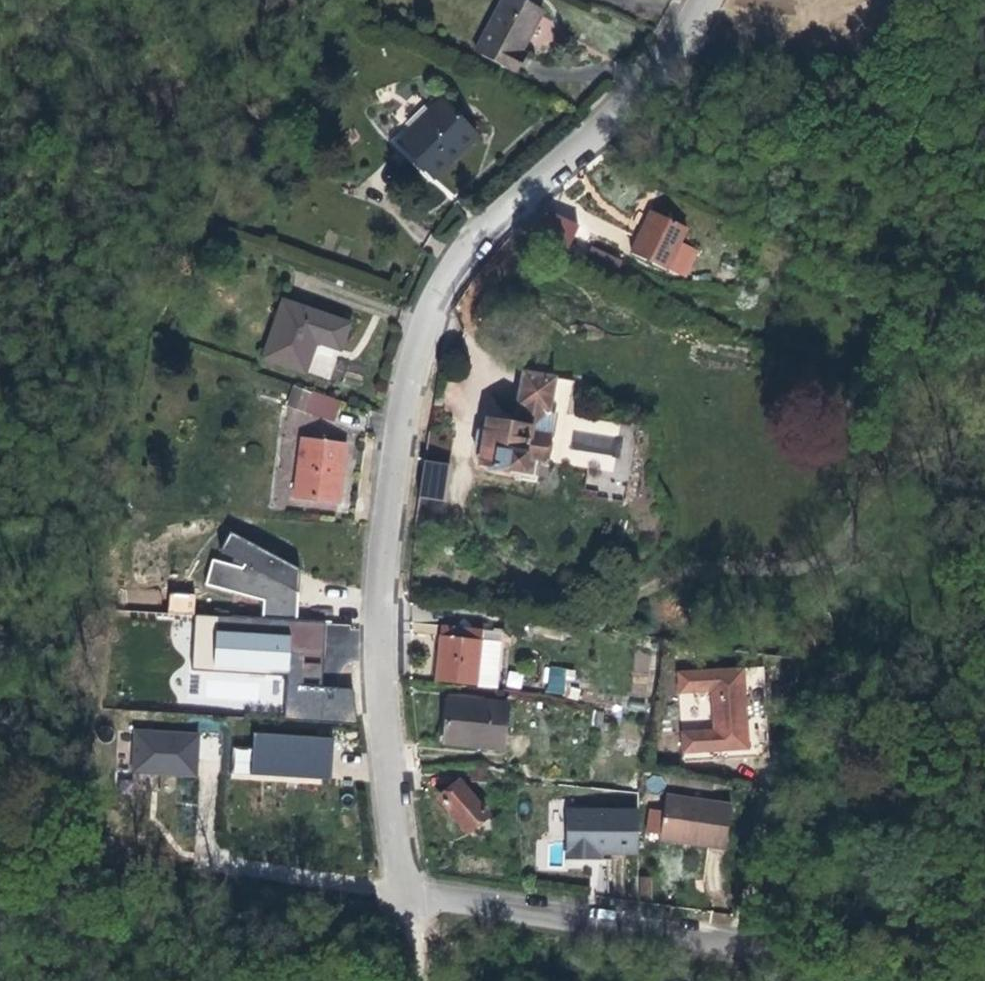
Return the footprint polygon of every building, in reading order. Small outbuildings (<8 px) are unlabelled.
[(510,0),(509,0),(469,62),(510,86),(524,63),(518,59),(528,44),(542,21),(510,0)] [(449,169),(410,141),(374,187),(413,217),(436,187),(449,169)] [(567,250),(579,224),(550,212),(538,238),(567,250)] [(687,240),(653,224),(644,242),(634,262),(668,279),(687,240)] [(344,330),(281,303),(260,355),(295,370),(308,340),(318,345),(335,352),(344,330)] [(516,426),(490,422),(479,432),(476,447),(479,463),(548,475),(548,460),(542,457),(556,379),(524,375),(516,426)] [(343,413),(314,401),(305,424),(334,436),(343,413)] [(346,459),(305,457),(301,517),(342,520),(345,483),(346,459)] [(447,467),(424,462),(421,500),(443,502),(447,467)] [(293,566),(228,533),(221,552),(236,561),(230,565),(209,562),(204,585),(263,600),(264,618),(297,621),(298,586),(288,582),(291,573),(293,566)] [(168,593),(168,613),(194,613),(194,593),(168,593)] [(325,669),(360,668),(359,623),(324,624),(325,669)] [(503,657),(446,649),(443,671),(440,696),(482,702),(482,685),(501,686),(503,657)] [(653,691),(653,652),(632,652),(632,691),(653,691)] [(547,667),(546,694),(570,694),(570,668),(547,667)] [(282,708),(283,675),(258,674),(257,707),(282,708)] [(774,765),(769,675),(684,680),(689,771),(752,766),(774,765)] [(501,686),(482,685),(482,702),(500,705),(501,686)] [(501,715),(444,714),(444,736),(444,754),(500,755),(501,715)] [(200,735),(135,730),(133,772),(198,778),(199,757),(200,735)] [(330,739),(255,736),(254,775),(331,781),(331,756),(330,739)] [(488,824),(463,793),(446,808),(459,825),(471,839),(488,824)] [(735,810),(670,795),(662,834),(693,841),(692,845),(725,853),(735,810)] [(646,831),(659,832),(661,809),(647,808),(646,831)] [(633,864),(630,820),(558,823),(560,876),(588,875),(588,866),(610,865),(633,864)]
